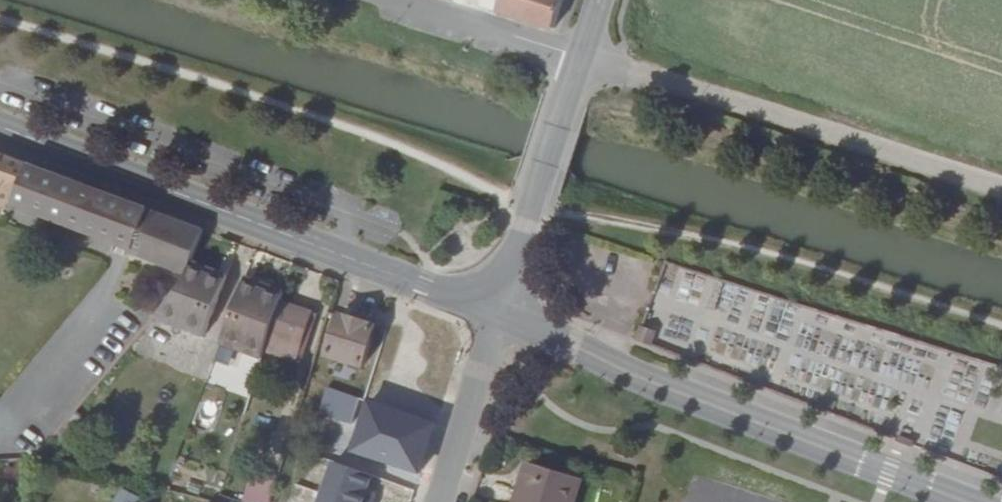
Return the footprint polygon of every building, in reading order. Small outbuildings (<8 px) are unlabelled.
[(498,8),(555,24),(563,0),(501,0),(498,8)] [(11,208),(27,165),(0,154),(0,203),(11,208)] [(190,260),(202,230),(102,193),(52,174),(27,165),(11,208),(130,253),(129,257),(184,277),(190,260)] [(52,174),(102,193),(104,187),(54,169),(52,174)] [(205,265),(190,260),(184,277),(182,285),(157,315),(205,331),(225,279),(203,271),(205,265)] [(227,272),(205,265),(203,271),(225,279),(227,272)] [(240,283),(266,293),(269,285),(242,276),(240,283)] [(279,299),(280,298),(266,293),(240,283),(220,336),(263,352),(265,346),(279,299)] [(310,309),(279,299),(265,346),(295,356),(310,309)] [(315,311),(310,309),(295,356),(300,358),(315,311)] [(360,367),(374,327),(340,315),(326,356),(360,367)] [(641,323),(635,338),(651,345),(657,329),(641,323)] [(441,349),(399,334),(384,382),(426,396),(441,349)] [(261,359),(263,352),(220,336),(218,343),(261,359)] [(244,391),(254,359),(220,348),(210,380),(244,391)] [(526,465),(519,485),(523,486),(518,501),(572,501),(578,484),(526,465)] [(260,476),(251,501),(266,501),(273,481),(260,476)]
